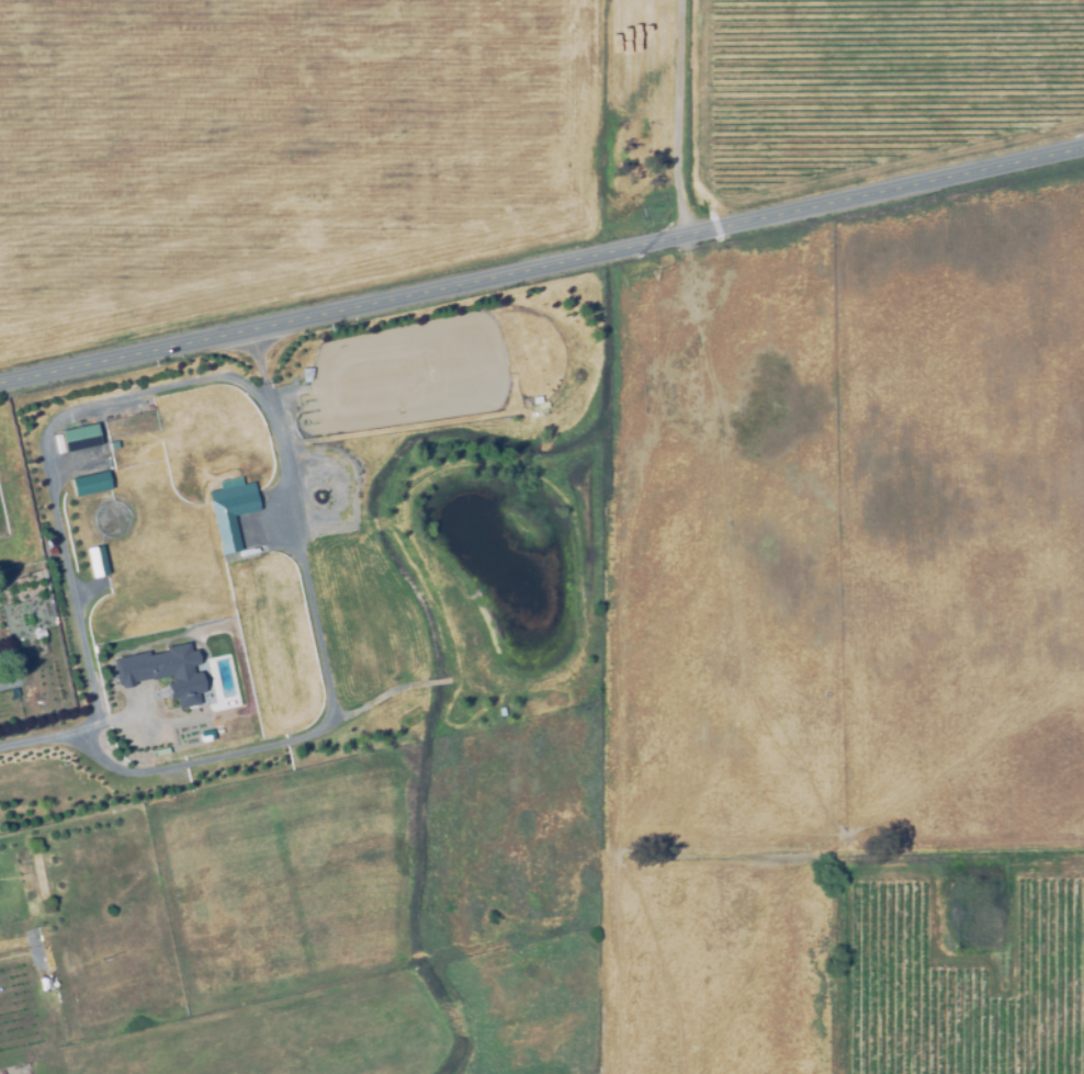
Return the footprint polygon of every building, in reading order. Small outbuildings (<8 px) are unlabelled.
[(58,429),(93,421),(98,442),(63,450),(58,429)] [(72,496),(109,491),(106,472),(70,477),(72,496)] [(239,547),(219,552),(212,518),(206,490),(251,481),(257,508),(232,513),(239,547)] [(85,549),(91,578),(106,574),(100,546),(85,549)] [(112,657),(116,685),(165,678),(168,696),(161,697),(163,710),(198,705),(196,692),(201,692),(199,672),(191,673),(190,665),(197,664),(195,650),(188,651),(187,646),(112,657)] [(229,671),(219,672),(219,663),(227,662),(227,657),(213,659),(214,668),(199,669),(202,693),(198,693),(198,700),(211,699),(210,691),(221,690),(220,682),(230,681),(229,671)]
